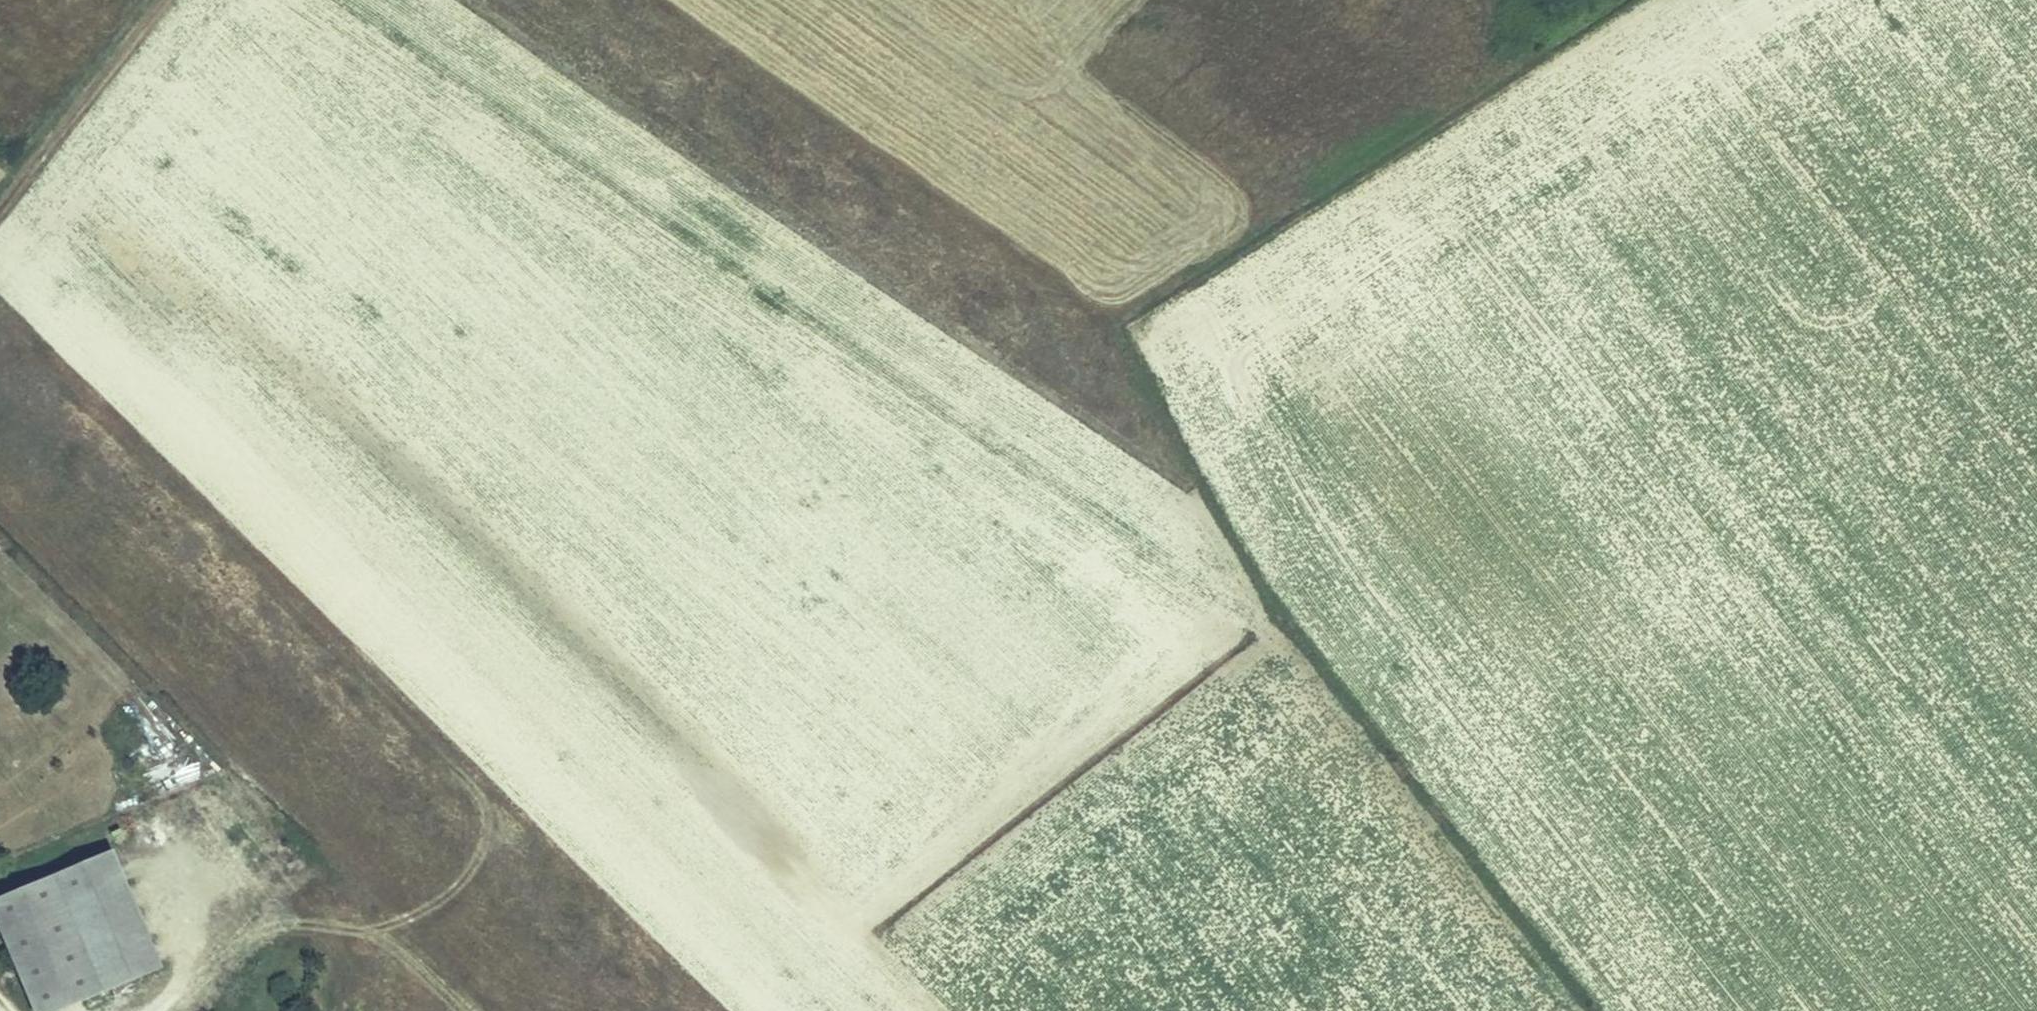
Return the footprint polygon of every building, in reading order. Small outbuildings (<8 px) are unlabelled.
[(115,853),(0,899),(0,923),(36,1010),(51,1010),(161,967),(115,853)]
